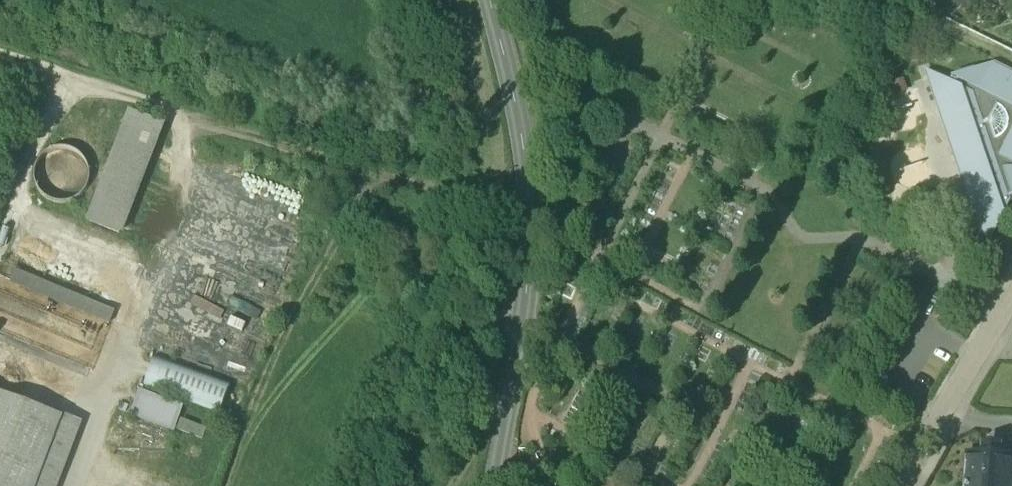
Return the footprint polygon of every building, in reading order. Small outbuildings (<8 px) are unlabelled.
[(959,75),(954,85),(926,71),(927,74),(936,79),(933,84),(941,106),(938,107),(938,109),(939,109),(943,119),(942,119),(942,121),(948,119),(959,151),(953,153),(953,155),(955,154),(958,164),(957,165),(958,166),(963,165),(974,197),(969,199),(969,201),(970,201),(974,211),(973,211),(973,213),(976,212),(984,234),(990,236),(985,245),(986,249),(1010,201),(1009,197),(1011,196),(1011,197),(1011,74),(992,64),(959,75)] [(165,125),(128,112),(87,221),(124,235),(165,125)] [(66,148),(58,148),(50,150),(43,154),(38,161),(34,168),(33,177),(35,185),(39,192),(45,198),(52,202),(60,204),(68,203),(76,199),(82,194),(87,187),(89,179),(89,170),(86,163),(81,156),(74,151),(66,148)] [(115,309),(18,268),(12,282),(109,323),(115,309)] [(25,348),(92,370),(99,348),(32,327),(25,348)] [(230,383),(153,354),(144,381),(221,409),(230,383)] [(179,408),(141,393),(134,411),(172,426),(179,408)] [(0,395),(0,485),(35,485),(61,418),(0,395)] [(207,430),(183,421),(179,432),(203,440),(207,430)] [(966,455),(964,485),(1011,485),(1011,458),(966,455)]
